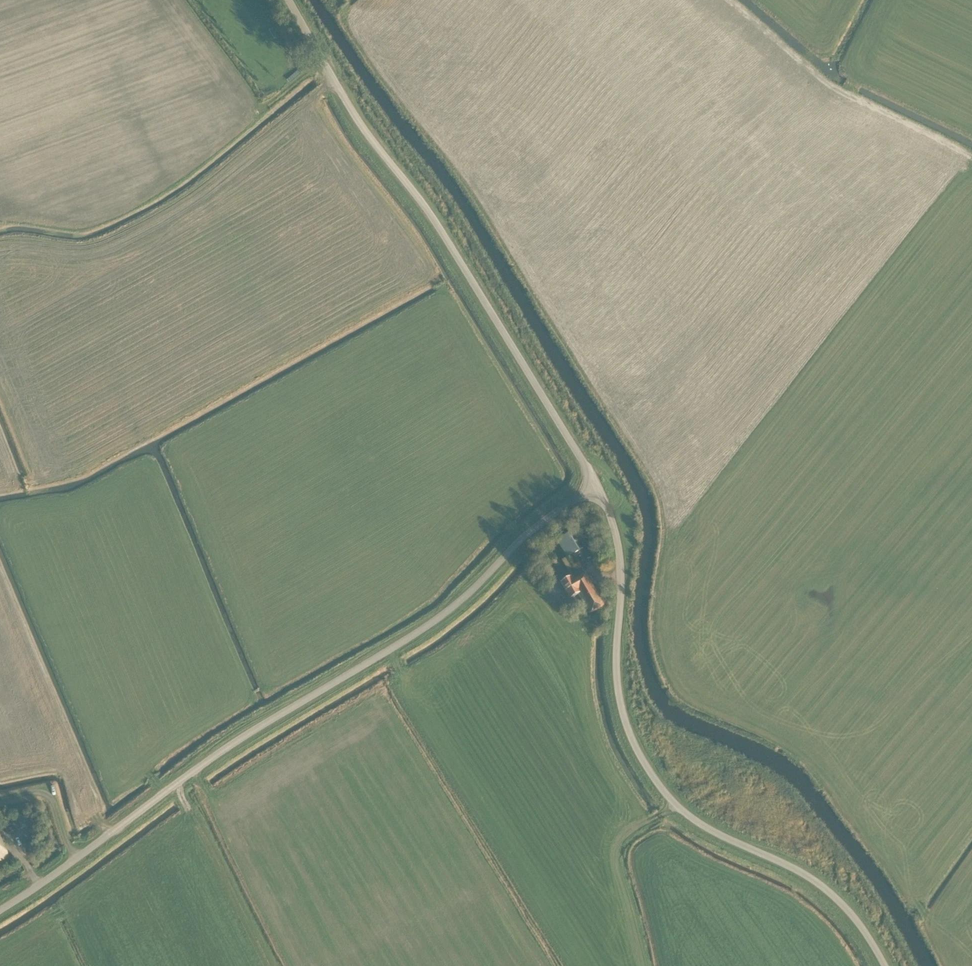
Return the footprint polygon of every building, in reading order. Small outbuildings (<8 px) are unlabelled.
[(580,527),(575,531),(581,540),(586,536),(580,527)] [(574,554),(584,548),(573,531),(563,537),(574,554)] [(570,600),(574,598),(578,595),(589,614),(604,606),(585,573),(573,580),(571,577),(561,583),(570,600)] [(22,829),(32,825),(27,814),(17,819),(22,829)] [(9,857),(0,838),(0,861),(9,857)]
